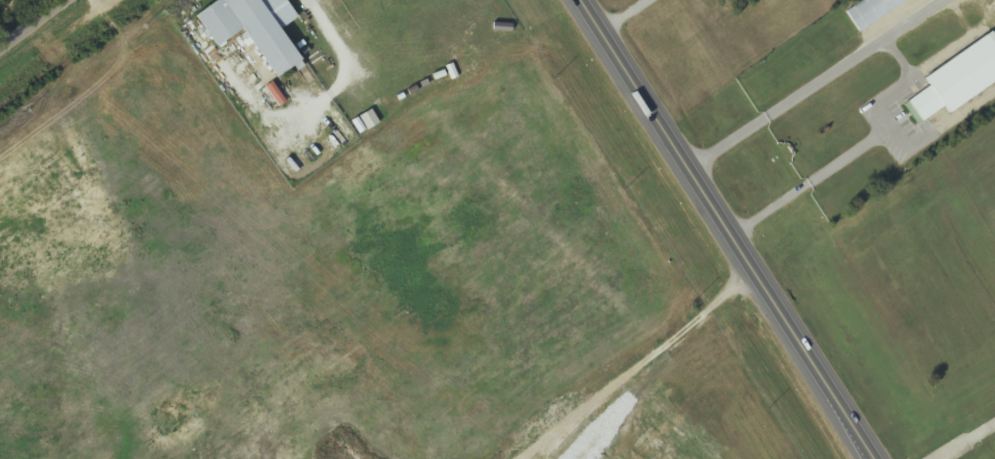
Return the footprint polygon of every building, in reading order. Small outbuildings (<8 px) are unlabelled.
[(218,49),(248,31),(278,80),(305,63),(284,29),(299,19),(287,0),(262,0),(261,1),(261,0),(221,0),(198,15),(218,49)] [(845,11),(857,31),(907,0),(864,0),(845,11)] [(994,83),(994,50),(986,37),(923,78),(929,88),(903,105),(916,126),(944,108),(947,113),(994,83)]
